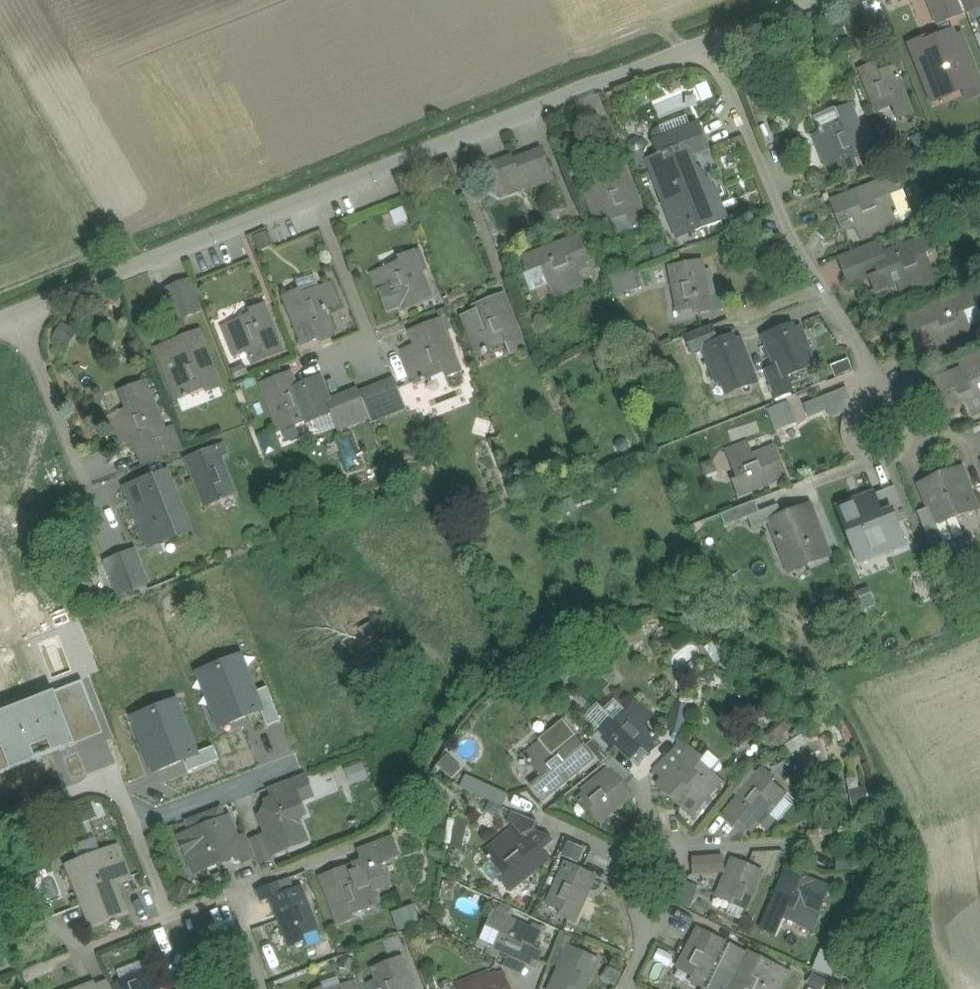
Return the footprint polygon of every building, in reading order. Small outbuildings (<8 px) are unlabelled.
[(937,25),(966,14),(960,0),(927,0),(937,25)] [(966,14),(979,9),(979,6),(978,0),(960,0),(966,14)] [(911,49),(929,92),(943,87),(945,93),(964,85),(968,94),(973,96),(979,93),(979,92),(979,83),(972,62),(968,64),(962,51),(965,50),(960,37),(949,41),(947,35),(911,49)] [(893,69),(879,74),(876,65),(862,71),(876,107),(890,102),(897,120),(911,114),(893,69)] [(600,98),(584,104),(589,117),(606,110),(600,98)] [(850,107),(815,121),(820,134),(815,136),(825,164),(839,159),(844,172),(858,167),(855,158),(868,152),(850,107)] [(697,124),(655,141),(661,156),(665,168),(692,157),(708,151),(697,124)] [(541,152),(515,162),(514,159),(487,169),(499,197),(525,187),(526,190),(552,180),(541,152)] [(692,157),(665,168),(661,156),(648,161),(676,232),(689,226),(692,232),(726,219),(716,195),(713,196),(709,184),(703,186),(692,157)] [(609,170),(595,176),(601,189),(587,195),(600,227),(614,221),(612,217),(625,212),(632,229),(646,224),(625,169),(611,175),(609,170)] [(896,178),(837,201),(842,214),(838,216),(843,230),(857,225),(862,238),(899,224),(893,210),(889,212),(883,199),(901,192),(896,178)] [(266,230),(253,235),(259,252),(272,247),(266,230)] [(882,256),(878,258),(881,265),(883,271),(870,277),(876,291),(898,282),(903,295),(935,283),(930,269),(925,270),(920,257),(929,254),(924,240),(882,256)] [(571,244),(525,262),(531,276),(548,269),(554,282),(549,283),(555,297),(582,286),(577,273),(590,268),(585,254),(576,257),(571,244)] [(878,245),(840,260),(850,285),(866,279),(863,272),(881,265),(878,258),(882,256),(878,245)] [(413,255),(399,261),(403,270),(390,275),(388,271),(374,276),(389,313),(402,307),(404,312),(418,307),(414,298),(428,292),(413,255)] [(686,265),(671,268),(679,307),(693,304),(695,313),(710,311),(702,267),(687,270),(686,265)] [(636,268),(611,277),(617,296),(643,286),(636,268)] [(323,275),(300,284),(304,293),(327,283),(323,275)] [(192,284),(169,293),(180,321),(203,311),(192,284)] [(317,298),(304,303),(301,294),(287,299),(301,336),(315,331),(320,344),(334,338),(323,312),(337,306),(329,288),(315,293),(317,298)] [(916,316),(921,330),(912,333),(918,347),(936,340),(941,354),(973,341),(968,328),(979,323),(979,320),(970,295),(916,316)] [(525,352),(505,301),(500,303),(496,307),(492,308),(490,304),(476,309),(478,314),(465,320),(479,356),(493,350),(491,346),(504,340),(511,358),(525,352)] [(254,323),(241,328),(239,323),(225,329),(236,356),(249,351),(255,365),(269,359),(265,350),(279,345),(264,308),(250,314),(254,323)] [(711,326),(686,336),(693,354),(704,349),(704,348),(717,343),(711,326)] [(442,328),(428,333),(427,329),(412,334),(418,348),(404,353),(417,385),(431,380),(429,375),(442,370),(446,379),(460,373),(442,328)] [(786,328),(764,337),(776,368),(780,379),(786,377),(803,370),(799,361),(810,356),(800,330),(789,334),(786,328)] [(203,343),(189,348),(186,339),(172,345),(184,376),(170,382),(178,400),(183,398),(184,400),(188,398),(187,397),(192,395),(190,390),(203,385),(207,394),(221,388),(203,343)] [(717,343),(704,348),(704,349),(717,382),(728,378),(734,391),(756,383),(740,341),(729,345),(726,339),(717,343)] [(184,376),(172,345),(158,350),(170,382),(184,376)] [(959,360),(963,371),(979,364),(979,351),(959,360)] [(941,380),(946,393),(937,397),(943,411),(965,402),(970,415),(979,412),(979,364),(963,371),(941,380)] [(780,379),(776,368),(765,373),(775,399),(792,392),(786,377),(780,379)] [(321,381),(297,390),(291,376),(263,387),(281,432),(308,422),(309,424),(333,414),(329,404),(330,404),(321,381)] [(851,379),(816,393),(818,398),(833,392),(837,403),(852,398),(848,386),(853,384),(851,379)] [(394,383),(361,396),(370,420),(372,424),(405,411),(394,383)] [(165,434),(146,385),(132,390),(140,413),(128,418),(126,413),(112,419),(123,446),(136,441),(141,455),(164,446),(160,437),(165,435),(165,434)] [(361,396),(359,392),(344,398),(355,426),(370,420),(361,396)] [(794,397),(766,408),(771,421),(799,410),(794,397)] [(355,426),(344,398),(330,404),(329,404),(333,414),(340,432),(355,426)] [(799,410),(771,421),(775,430),(803,419),(799,410)] [(176,430),(165,434),(165,435),(160,437),(164,446),(180,439),(176,430)] [(164,446),(141,455),(146,466),(184,450),(180,439),(164,446)] [(774,449),(752,458),(746,445),(728,452),(733,466),(738,464),(743,477),(734,481),(739,495),(776,480),(771,467),(779,463),(774,449)] [(206,465),(192,471),(207,507),(221,501),(217,493),(231,487),(217,450),(203,456),(206,465)] [(961,469),(920,485),(936,527),(977,510),(961,469)] [(169,471),(127,488),(152,550),(194,533),(169,471)] [(843,511),(862,563),(904,547),(886,496),(843,511)] [(755,502),(731,511),(736,523),(748,518),(759,513),(755,502)] [(759,513),(748,518),(753,530),(770,523),(770,522),(782,517),(778,506),(759,513)] [(782,517),(770,522),(770,523),(783,555),(800,548),(807,565),(829,556),(809,506),(782,517)] [(151,589),(137,552),(110,562),(125,599),(151,589)] [(242,658),(196,674),(215,729),(261,713),(242,658)] [(0,719),(0,777),(104,741),(87,690),(0,719)] [(177,701),(133,718),(156,777),(199,760),(177,701)] [(630,719),(621,729),(614,722),(603,733),(631,761),(642,750),(648,757),(659,746),(641,729),(652,719),(637,705),(627,716),(630,719)] [(562,729),(527,758),(536,770),(540,767),(549,777),(534,790),(543,801),(592,761),(573,738),(569,741),(569,737),(562,729)] [(801,737),(786,746),(790,753),(805,743),(801,737)] [(680,742),(655,772),(665,780),(691,750),(680,742)] [(702,760),(691,750),(665,780),(659,788),(663,791),(670,790),(674,793),(670,797),(693,816),(721,783),(699,764),(702,760)] [(621,788),(632,778),(613,760),(604,768),(611,777),(582,801),(601,824),(631,799),(621,788)] [(752,770),(744,781),(750,786),(758,776),(752,770)] [(750,786),(723,818),(735,828),(738,824),(744,829),(746,827),(751,831),(757,824),(765,830),(774,818),(767,812),(782,793),(771,784),(774,780),(765,772),(758,776),(750,786)] [(304,776),(270,790),(275,802),(268,805),(269,808),(265,817),(261,819),(276,856),(308,843),(299,822),(301,818),(306,816),(301,804),(313,799),(304,776)] [(468,776),(463,788),(505,808),(511,796),(468,776)] [(544,815),(519,803),(514,815),(539,826),(544,815)] [(221,809),(187,822),(192,835),(225,822),(221,809)] [(192,835),(182,839),(190,860),(197,857),(203,872),(241,857),(242,856),(236,841),(228,821),(225,822),(192,835)] [(534,834),(526,841),(516,827),(500,840),(502,842),(498,845),(494,845),(491,847),(491,851),(487,854),(491,859),(489,861),(491,864),(485,868),(485,873),(495,885),(501,880),(511,892),(549,861),(540,849),(550,841),(534,834)] [(247,837),(236,841),(242,856),(241,857),(244,864),(256,859),(250,844),(247,837)] [(264,839),(250,844),(256,859),(259,866),(273,861),(264,839)] [(393,840),(359,853),(364,864),(397,851),(393,840)] [(567,843),(563,858),(583,862),(586,847),(567,843)] [(118,848),(69,868),(93,928),(127,914),(116,886),(130,880),(118,848)] [(364,864),(351,869),(359,892),(373,886),(376,894),(391,888),(382,866),(400,859),(397,851),(364,864)] [(595,879),(568,867),(551,903),(565,909),(561,918),(574,924),(595,879)] [(743,875),(729,870),(720,893),(734,898),(732,903),(745,908),(761,872),(747,867),(743,875)] [(351,869),(337,875),(338,879),(325,885),(341,926),(355,920),(351,911),(364,906),(366,911),(380,905),(376,894),(373,886),(359,892),(351,869)] [(797,885),(784,879),(762,929),(776,935),(786,913),(798,918),(797,923),(813,930),(820,914),(817,913),(822,901),(809,896),(815,882),(801,876),(797,885)] [(278,885),(258,893),(263,904),(283,895),(278,885)] [(301,891),(287,896),(291,905),(277,911),(291,947),(305,942),(302,933),(315,927),(301,891)] [(418,906),(393,915),(398,929),(423,920),(418,906)] [(497,934),(504,920),(493,915),(481,942),(500,951),(506,938),(497,934)] [(540,937),(504,920),(497,934),(506,938),(500,951),(536,968),(543,954),(534,950),(540,937)] [(698,930),(681,966),(694,972),(690,981),(704,987),(706,984),(717,988),(730,988),(747,953),(726,942),(725,943),(698,930)] [(747,953),(730,988),(779,988),(787,972),(747,953)] [(566,959),(553,988),(586,988),(598,963),(584,957),(580,965),(566,959)] [(392,975),(388,966),(374,972),(381,988),(413,988),(405,970),(392,975)] [(122,984),(124,988),(156,988),(150,974),(122,984)] [(488,979),(487,976),(477,980),(474,978),(471,980),(469,983),(459,987),(460,988),(508,988),(506,984),(501,986),(497,976),(488,979)]
